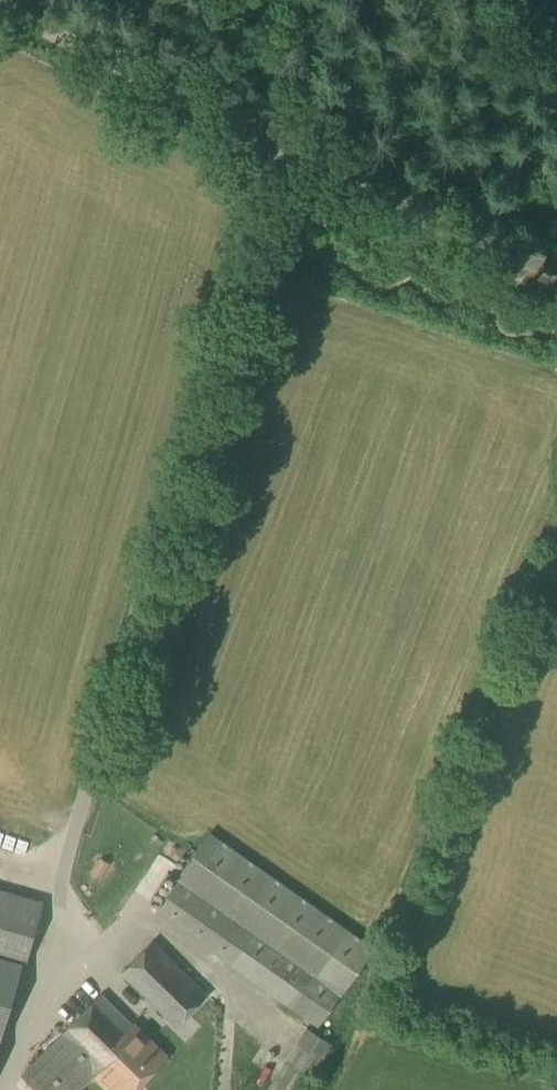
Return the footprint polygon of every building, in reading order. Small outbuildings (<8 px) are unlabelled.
[(341,996),(374,949),(345,929),(210,833),(156,911),(290,1006),(318,1026),(339,995),(341,996)] [(42,902),(0,890),(0,959),(24,966),(42,902)] [(175,1026),(207,994),(152,940),(121,972),(175,1026)] [(36,1089),(79,1089),(94,1075),(109,1089),(132,1089),(165,1055),(144,1034),(145,1033),(133,1021),(130,1024),(101,994),(60,1035),(61,1036),(21,1075),(36,1089)] [(332,1043),(305,1027),(267,1089),(304,1089),(332,1043)]
